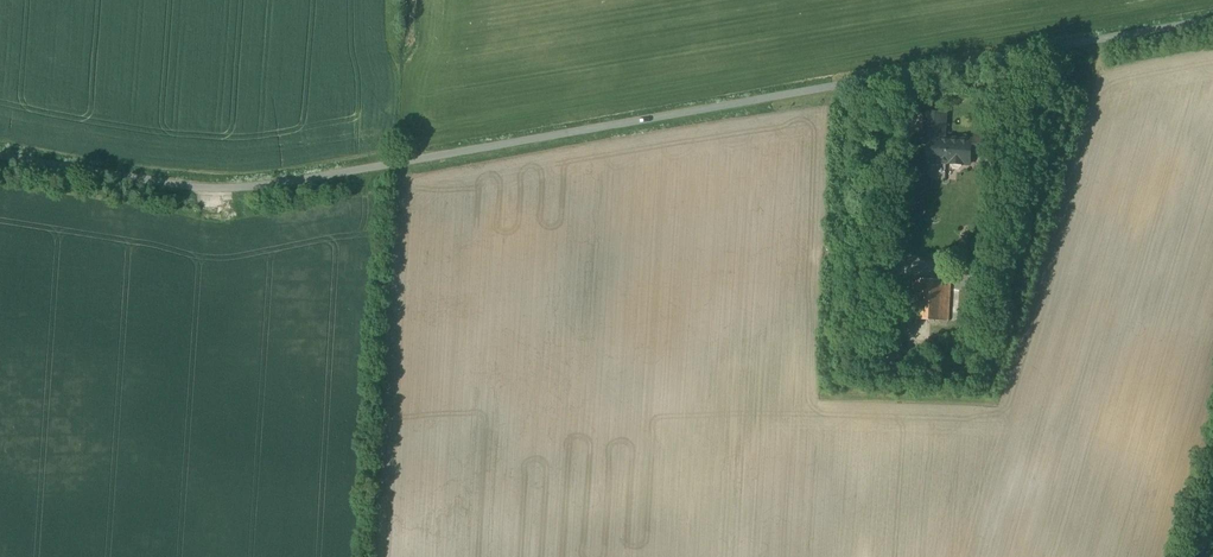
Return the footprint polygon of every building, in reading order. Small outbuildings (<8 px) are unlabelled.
[(946,113),(924,112),(922,145),(928,145),(927,162),(971,165),(972,154),(995,156),(996,135),(974,134),(974,139),(945,138),(946,113)] [(951,281),(914,279),(912,319),(949,321),(951,281)]
